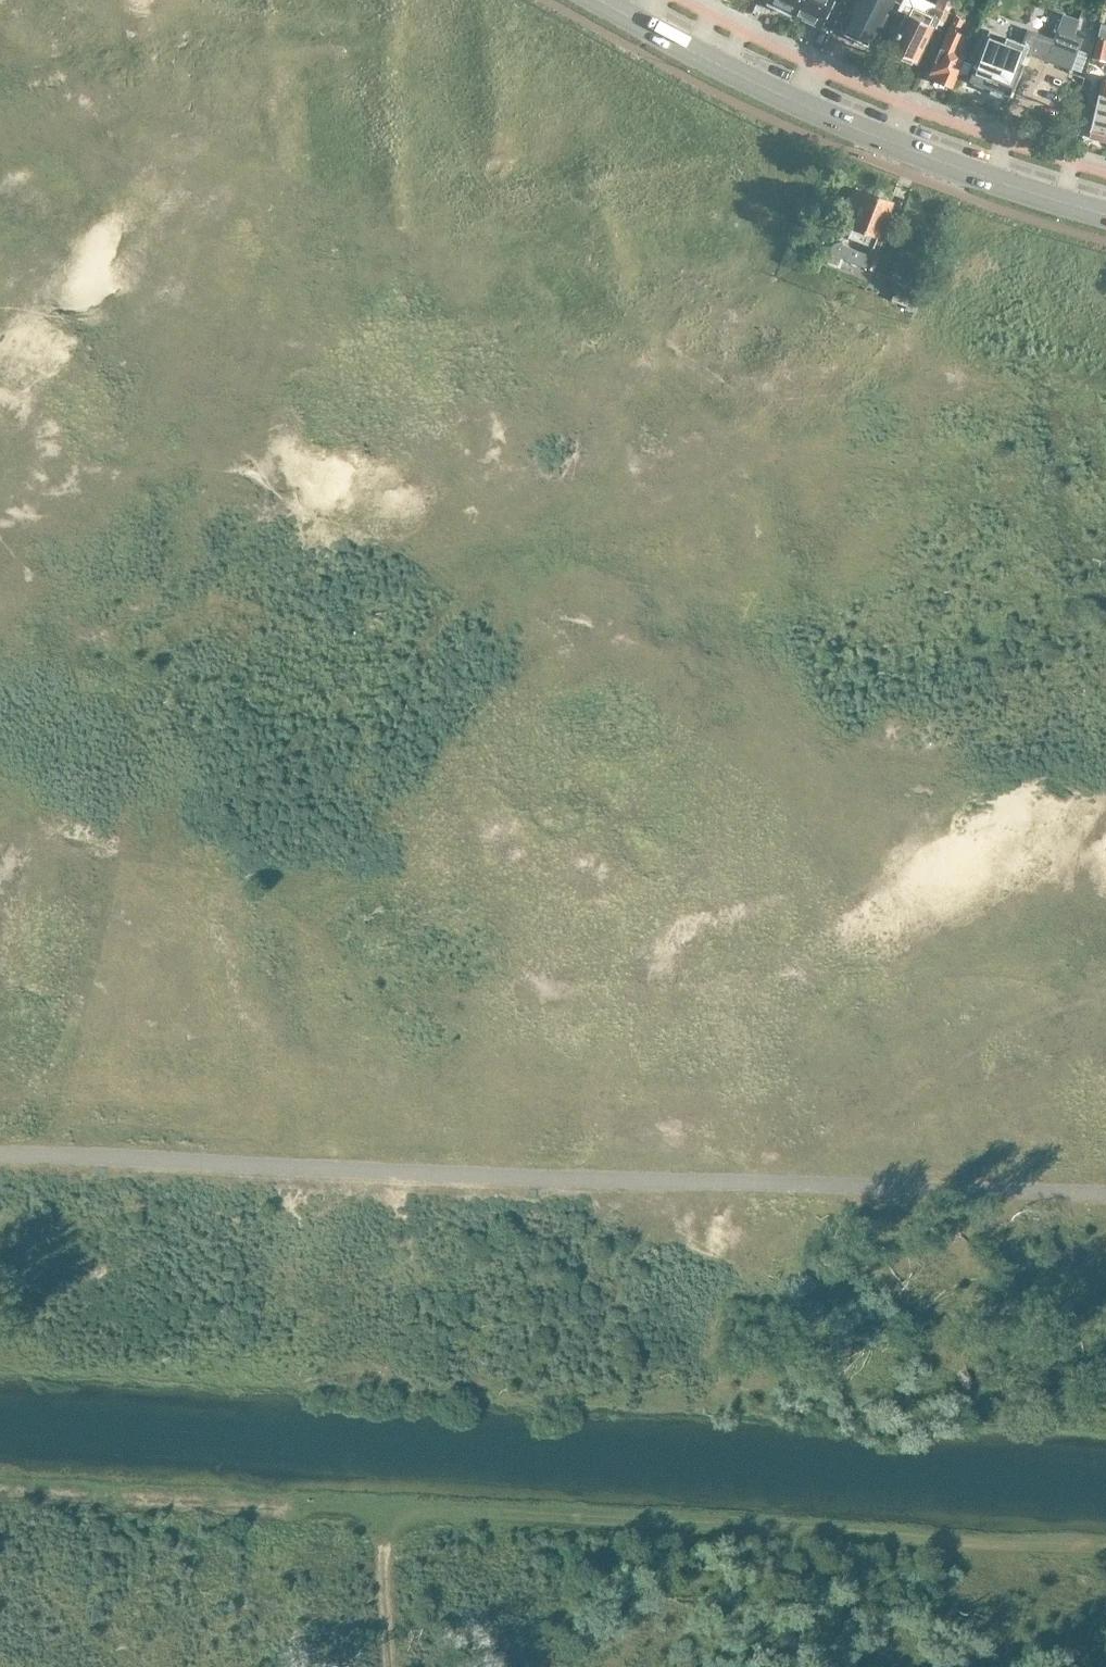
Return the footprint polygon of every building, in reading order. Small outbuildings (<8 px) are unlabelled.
[(793,11),(798,0),(771,0),(793,11)] [(793,11),(819,23),(830,0),(798,0),(793,11)] [(844,28),(852,32),(850,36),(867,45),(869,40),(871,41),(891,0),(858,0),(844,28)] [(925,13),(912,7),(908,15),(905,13),(889,47),(892,48),(890,52),(904,59),(906,55),(915,60),(931,26),(940,31),(954,0),(938,0),(934,7),(927,8),(925,13)] [(973,37),(963,33),(949,27),(929,71),(937,74),(935,80),(951,87),(973,37)] [(1097,37),(1092,58),(1104,61),(1105,52),(1105,28),(1099,27),(1097,37)] [(1010,94),(1012,89),(1011,89),(1012,86),(1017,88),(1023,72),(1018,70),(1023,59),(1027,61),(1030,53),(1070,68),(1077,49),(1037,34),(1032,46),(1022,42),(1015,61),(981,48),(969,79),(975,81),(974,83),(986,88),(987,85),(990,87),(988,92),(1007,99),(1009,94),(1010,94)] [(1103,70),(1090,130),(1105,133),(1105,71),(1103,70)] [(854,186),(847,204),(856,207),(850,223),(854,224),(876,233),(882,235),(895,201),(854,186)] [(833,244),(829,254),(843,259),(865,268),(873,271),(874,269),(876,270),(888,237),(876,233),(854,224),(850,236),(871,245),(873,246),(869,255),(837,243),(833,244)] [(829,254),(826,262),(840,267),(843,259),(829,254)] [(895,290),(891,299),(906,305),(909,297),(910,296),(895,290)] [(906,305),(904,308),(913,311),(915,312),(919,301),(917,300),(909,297),(906,305)]
